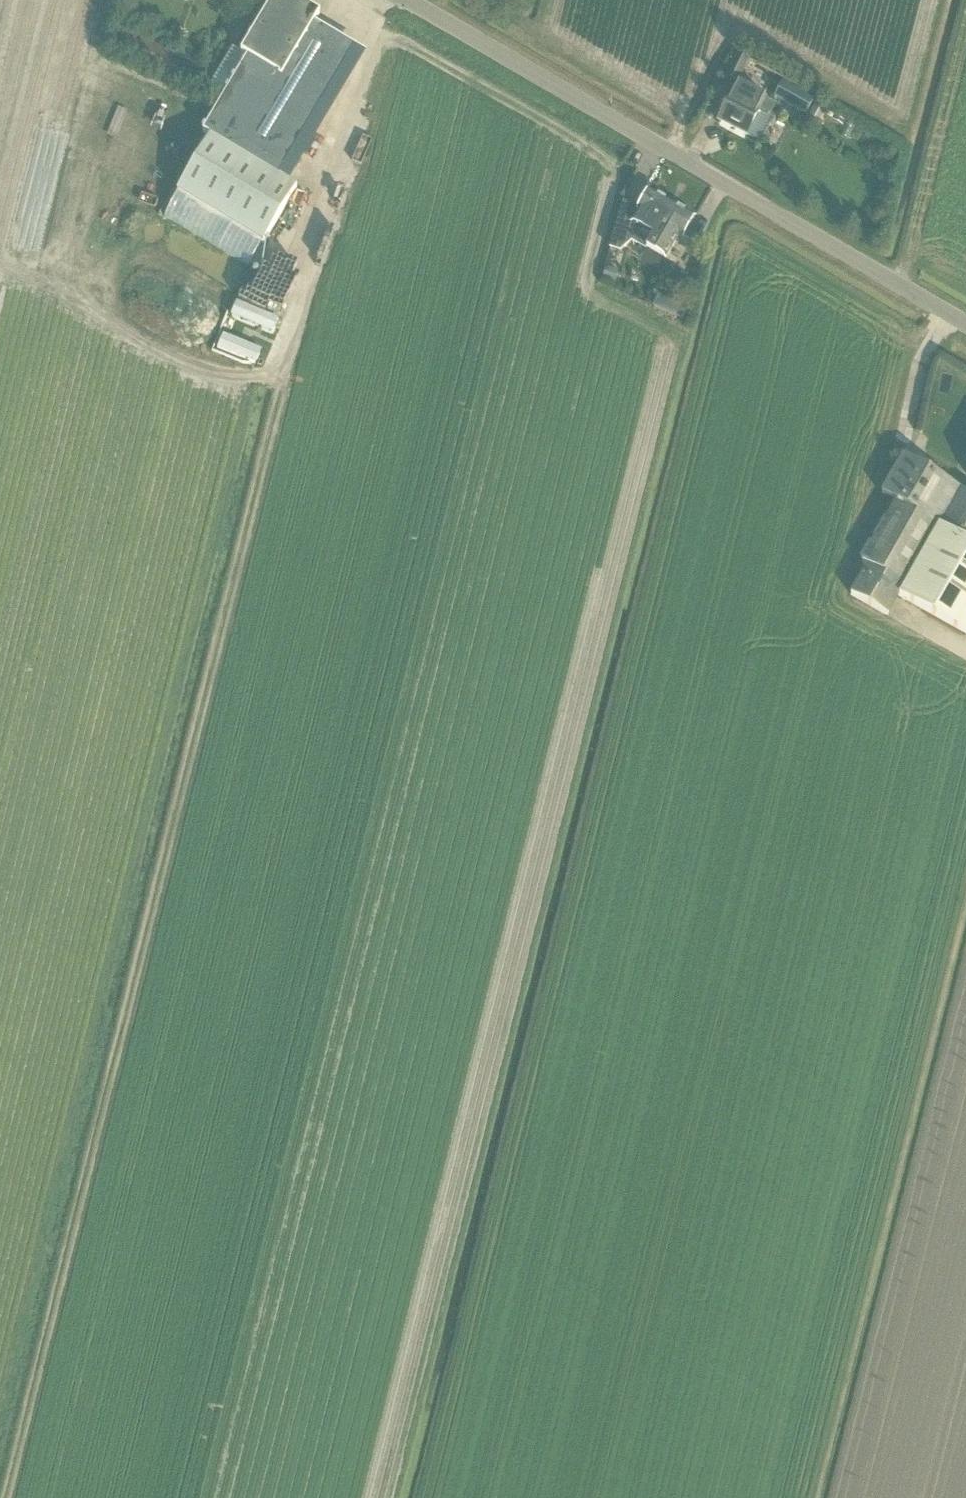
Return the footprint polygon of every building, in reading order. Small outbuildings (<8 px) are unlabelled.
[(314,23),(319,15),(295,0),(257,0),(248,15),(250,16),(259,22),(241,53),(248,57),(240,70),(226,94),(203,132),(211,137),(177,193),(263,244),(297,189),(279,178),(285,169),(287,170),(308,135),(306,134),(356,49),(314,23)] [(725,78),(729,80),(737,84),(749,60),(738,53),(725,78)] [(226,61),(212,86),(226,94),(240,70),(226,61)] [(814,98),(783,81),(774,96),(806,114),(814,98)] [(737,84),(718,121),(747,136),(760,111),(771,116),(776,105),(766,100),(766,99),(738,85),(737,84)] [(828,108),(816,102),(807,119),(818,126),(828,108)] [(644,247),(672,202),(649,187),(636,209),(623,202),(609,248),(620,252),(633,241),(644,247)] [(683,240),(696,217),(672,202),(644,247),(665,259),(679,237),(683,240)] [(612,281),(615,271),(605,269),(602,278),(612,281)] [(683,305),(677,316),(685,320),(691,309),(683,305)] [(934,444),(963,463),(965,458),(965,446),(943,431),(934,444)] [(900,596),(965,634),(965,493),(903,457),(882,494),(894,503),(861,561),(866,565),(850,594),(889,616),(900,596)]
